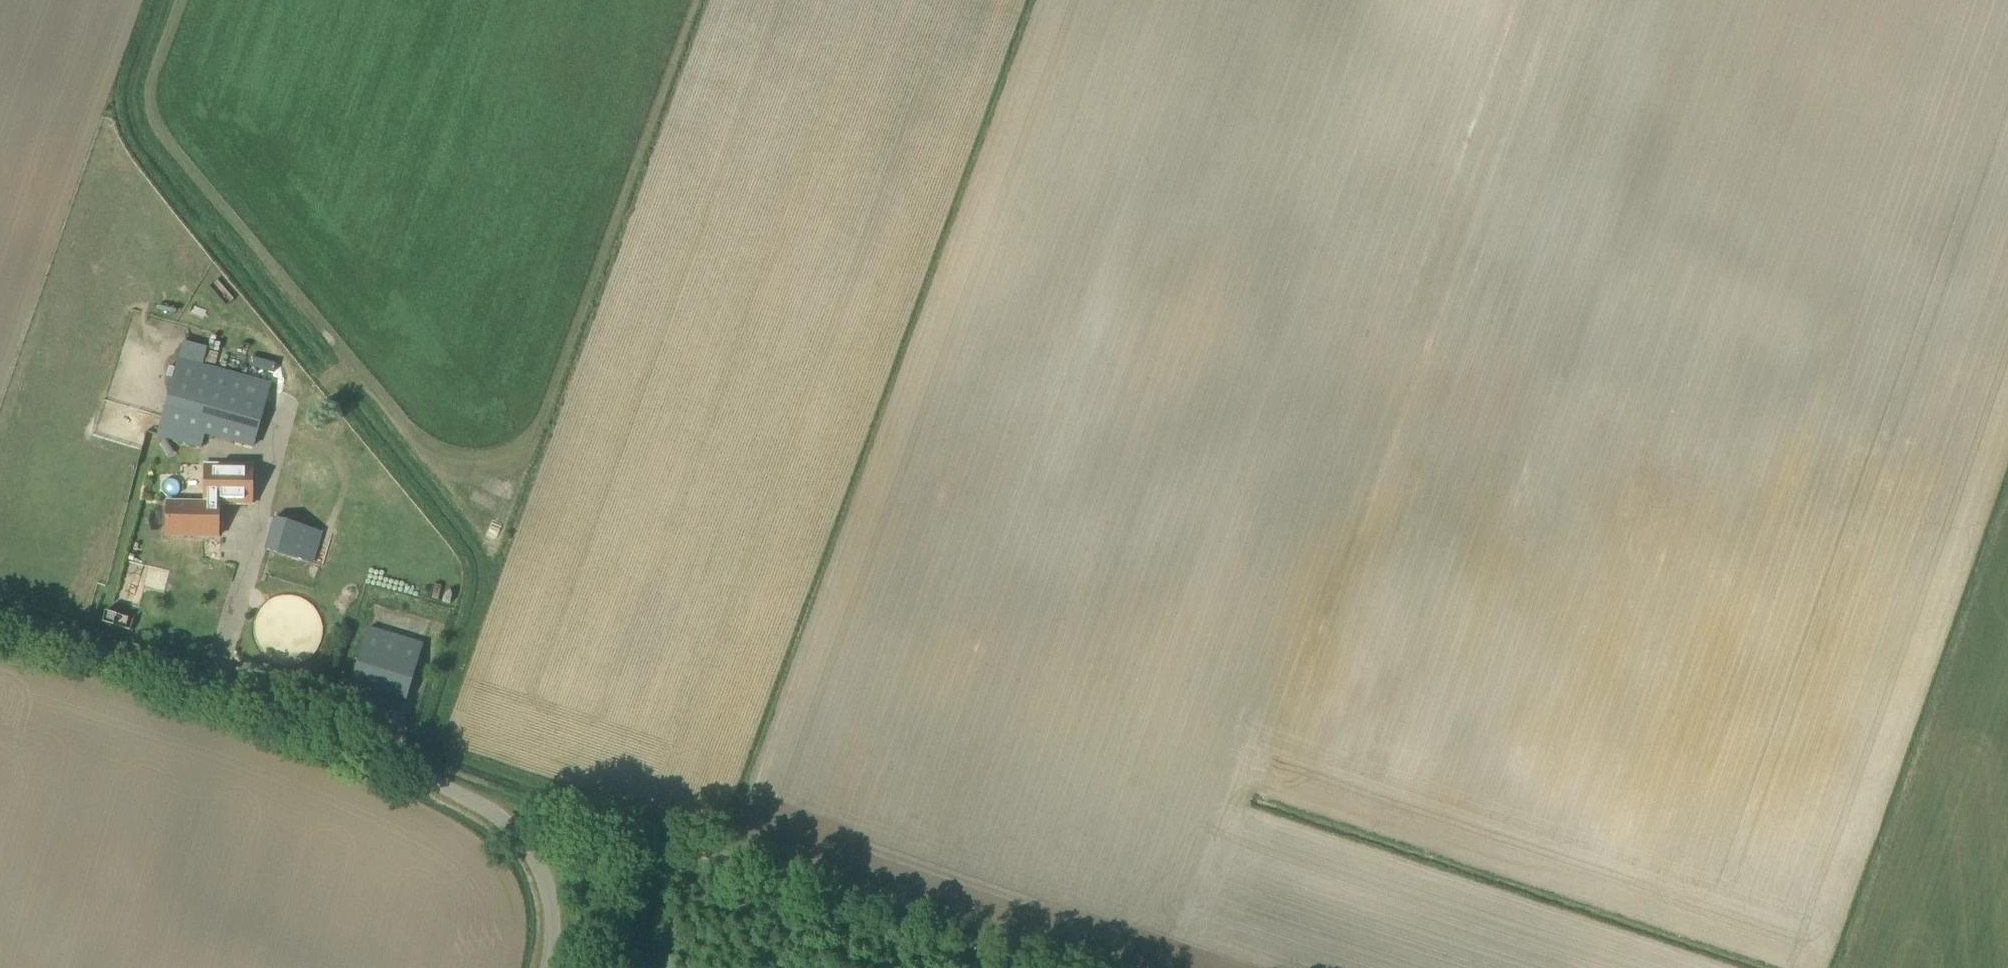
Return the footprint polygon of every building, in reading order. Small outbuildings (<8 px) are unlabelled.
[(253,449),(272,383),(178,358),(165,404),(155,402),(152,411),(162,413),(155,437),(201,449),(204,436),(253,449)] [(253,505),(252,465),(204,464),(203,503),(166,502),(166,537),(218,537),(219,505),(253,505)] [(313,564),(323,532),(273,518),(264,549),(313,564)] [(317,576),(261,560),(249,600),(305,617),(317,576)] [(406,701),(423,644),(367,627),(350,684),(406,701)]
